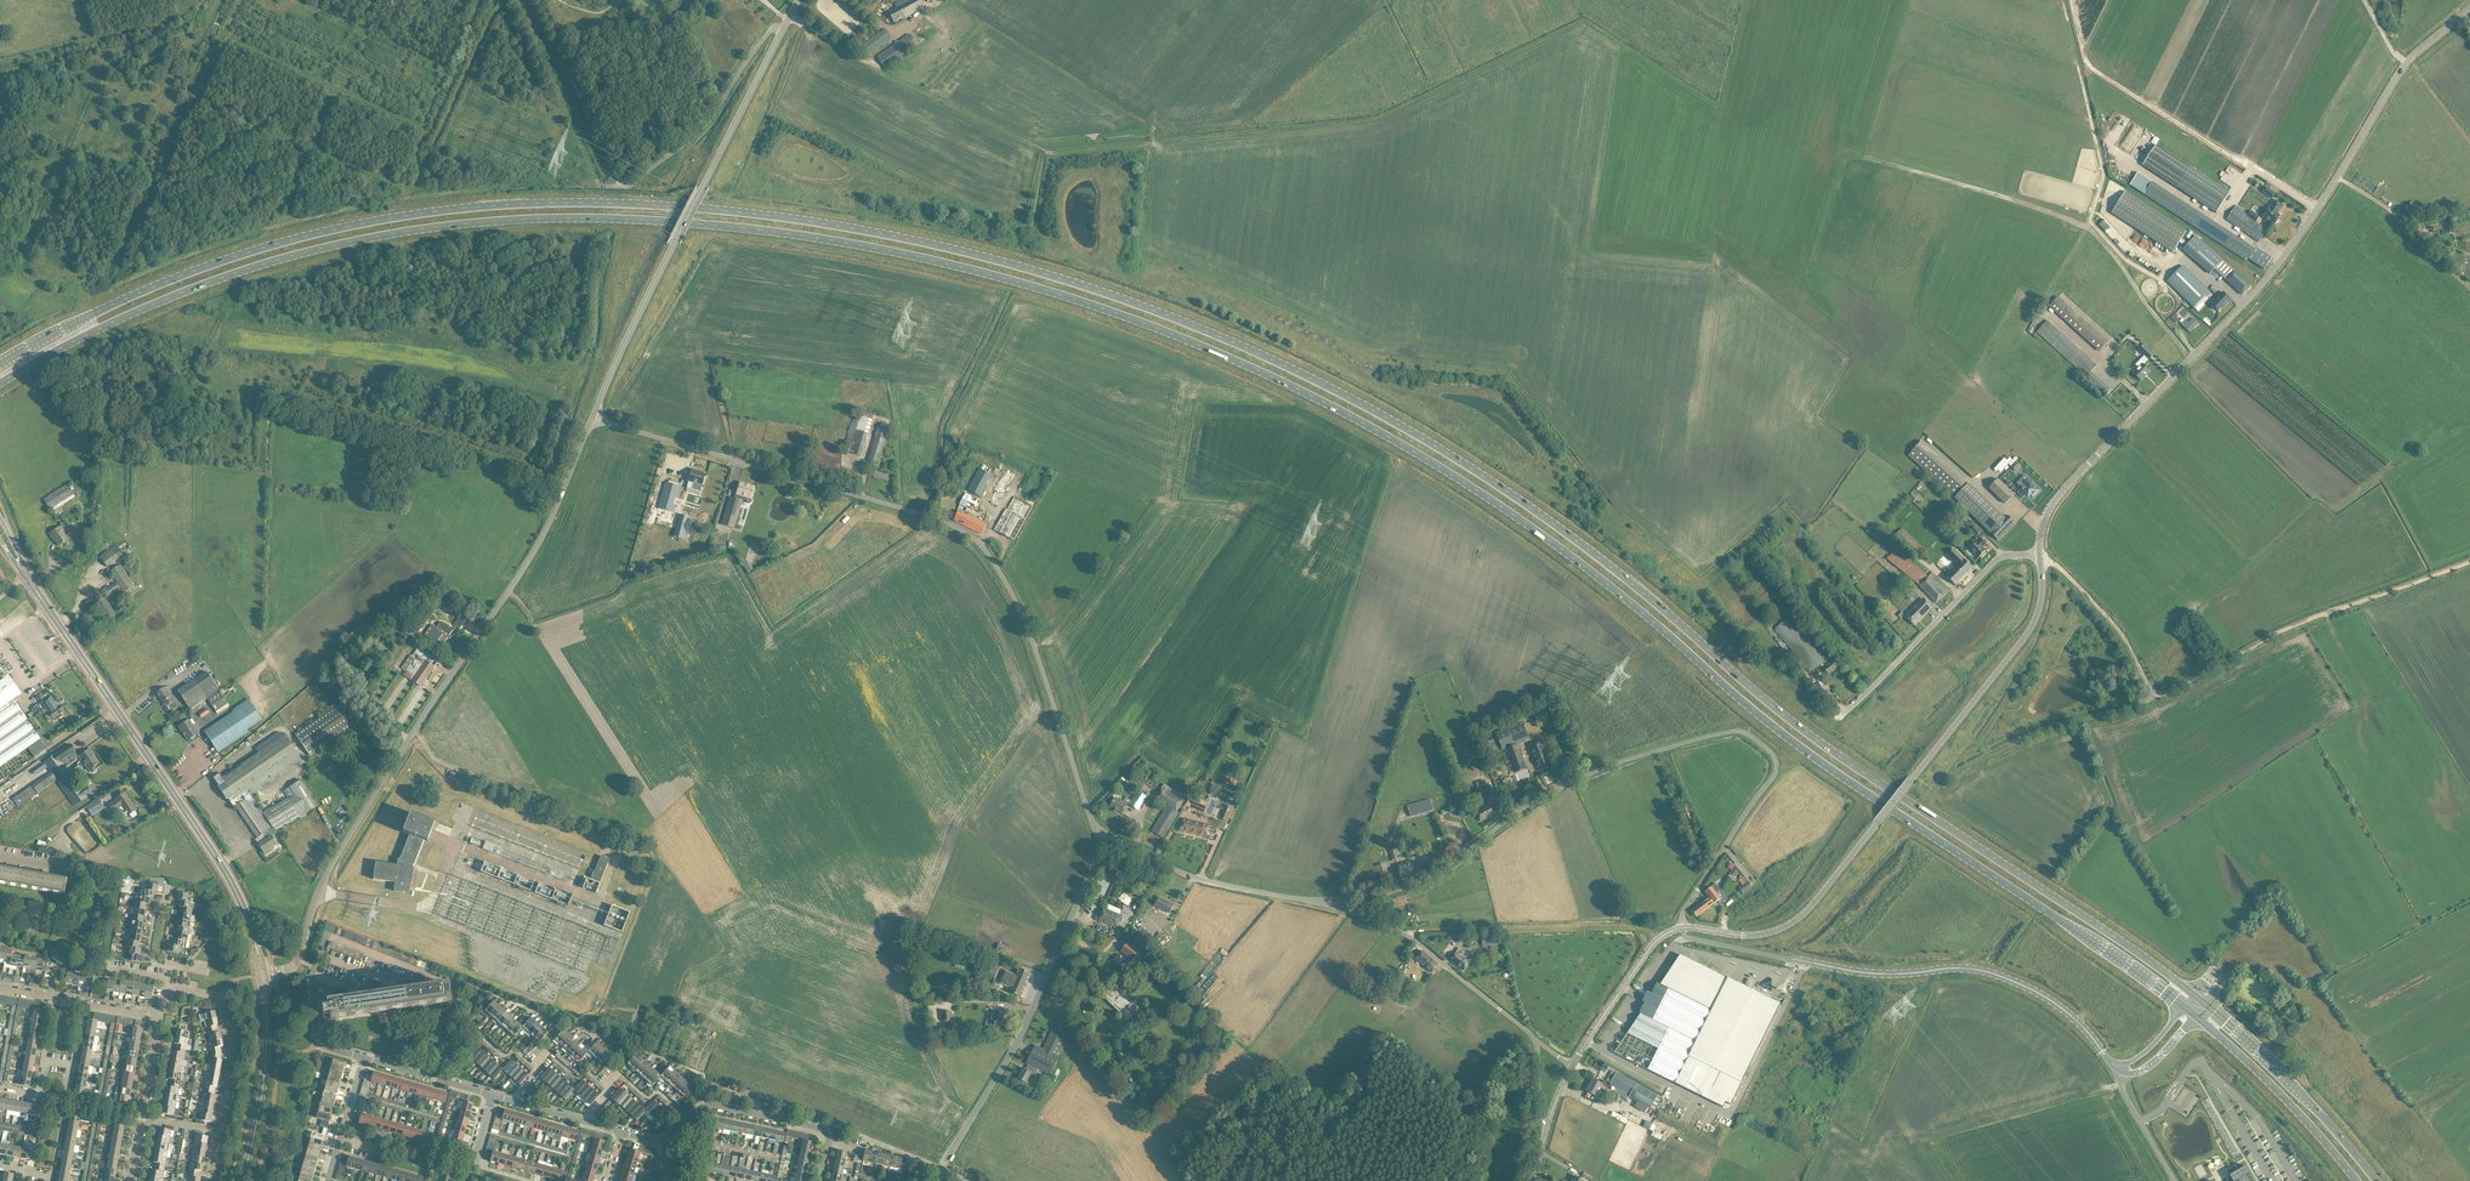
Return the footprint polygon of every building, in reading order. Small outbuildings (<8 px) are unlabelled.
[(924,8),(919,0),(902,0),(897,2),(898,5),(897,6),(898,7),(889,12),(892,17),(891,17),(892,18),(895,22),(905,17),(905,18),(924,8)] [(863,29),(857,33),(861,40),(864,39),(865,41),(870,39),(868,36),(867,36),(863,29)] [(892,39),(885,29),(860,47),(867,57),(892,39)] [(886,69),(917,47),(909,35),(877,57),(886,69)] [(603,69),(596,70),(597,78),(599,78),(599,82),(604,82),(605,82),(603,69)] [(598,98),(598,102),(610,101),(608,85),(597,86),(599,98),(598,98)] [(662,130),(664,124),(650,120),(649,123),(645,122),(642,123),(641,122),(628,128),(632,136),(645,129),(645,128),(646,128),(652,129),(652,127),(662,130)] [(628,133),(625,124),(619,125),(622,134),(628,133)] [(2156,145),(2143,165),(2217,213),(2230,193),(2156,145)] [(2256,175),(2250,183),(2262,192),(2267,184),(2256,175)] [(2264,269),(2270,262),(2271,259),(2272,259),(2272,258),(2255,247),(2254,248),(2152,182),(2144,194),(2246,261),(2247,259),(2264,269)] [(2272,199),(2275,194),(2267,187),(2263,192),(2272,199)] [(2187,231),(2126,192),(2112,213),(2173,253),(2180,242),(2180,243),(2183,245),(2184,244),(2185,243),(2185,241),(2182,240),(2181,240),(2187,231)] [(2276,201),(2270,209),(2270,208),(2266,213),(2268,214),(2265,218),(2264,217),(2263,217),(2270,222),(2271,222),(2275,224),(2276,222),(2278,222),(2280,220),(2279,218),(2281,216),(2277,214),(2279,212),(2284,206),(2276,201)] [(2227,220),(2259,242),(2267,230),(2239,211),(2241,209),(2237,206),(2227,220)] [(2102,219),(2097,222),(2105,233),(2110,230),(2102,219)] [(2242,295),(2251,285),(2240,275),(2195,236),(2183,249),(2210,274),(2214,269),(2218,272),(2217,272),(2242,295)] [(2183,266),(2168,281),(2194,307),(2205,295),(2201,291),(2205,287),(2183,266)] [(2223,292),(2215,301),(2216,301),(2212,305),(2219,312),(2225,305),(2225,306),(2231,300),(2223,292)] [(2206,296),(2194,308),(2196,310),(2208,298),(2206,296)] [(2058,297),(2049,306),(2099,352),(2107,342),(2058,297)] [(2176,323),(2179,320),(2174,315),(2171,318),(2176,323)] [(2186,320),(2181,324),(2190,332),(2199,324),(2193,318),(2189,323),(2186,320)] [(2037,332),(2040,334),(2077,368),(2104,391),(2108,386),(2091,371),(2096,365),(2047,321),(2037,332)] [(2149,360),(2154,354),(2144,344),(2139,350),(2145,356),(2136,365),(2139,367),(2133,373),(2141,381),(2150,371),(2144,365),(2147,362),(2147,361),(2149,360)] [(851,416),(844,414),(840,427),(838,434),(845,437),(851,416)] [(849,453),(861,457),(872,422),(873,419),(861,416),(859,422),(849,453)] [(870,453),(868,459),(879,463),(890,429),(879,425),(870,453)] [(1967,482),(1922,441),(1908,456),(1954,496),(1967,482)] [(815,443),(810,461),(838,470),(844,452),(815,443)] [(2016,462),(2011,467),(2015,471),(2020,466),(2016,462)] [(879,478),(886,480),(889,473),(884,471),(884,470),(877,468),(874,477),(879,479),(879,478)] [(692,469),(688,482),(693,483),(693,481),(702,484),(705,475),(696,472),(696,471),(692,469)] [(967,490),(979,497),(991,475),(979,469),(967,490)] [(995,487),(997,488),(989,500),(997,506),(1008,490),(1006,489),(1016,475),(1008,469),(995,487)] [(1989,488),(2001,499),(2005,503),(2014,494),(1998,479),(1989,488)] [(2030,498),(2033,500),(2040,492),(2028,481),(2022,487),(2024,489),(2022,491),(2018,495),(2023,500),(2026,497),(2029,499),(2030,498)] [(664,488),(645,557),(660,561),(681,487),(665,483),(664,488)] [(734,528),(742,502),(742,501),(741,501),(740,500),(741,498),(746,500),(746,501),(747,503),(749,504),(751,503),(752,500),(751,498),(754,487),(740,483),(737,493),(736,493),(734,499),(730,497),(722,525),(734,528)] [(1991,533),(1998,540),(2015,522),(2008,515),(2005,518),(1969,483),(1955,498),(1991,533)] [(67,484),(44,499),(50,510),(74,495),(67,484)] [(957,515),(954,521),(982,535),(984,529),(987,524),(974,517),(981,500),(967,494),(960,510),(968,514),(968,516),(959,511),(957,515)] [(1014,541),(1033,507),(1014,497),(1007,509),(1006,509),(997,525),(994,530),(1014,541)] [(687,541),(693,518),(680,515),(674,537),(687,541)] [(1981,532),(1975,526),(1971,531),(1976,536),(1981,532)] [(55,538),(59,546),(68,540),(63,531),(64,531),(61,527),(50,534),(53,539),(55,538)] [(1902,528),(1894,537),(1918,560),(1927,551),(1902,528)] [(1979,557),(1981,556),(1982,557),(1985,553),(1984,552),(1986,551),(1983,548),(1986,544),(1981,539),(1970,549),(1975,554),(1976,554),(1979,557)] [(729,541),(728,548),(735,550),(736,542),(729,541)] [(737,555),(744,560),(752,548),(745,543),(737,555)] [(101,556),(109,567),(125,555),(117,544),(101,556)] [(1973,567),(1969,563),(1954,549),(1948,555),(1959,565),(1947,577),(1955,585),(1973,567)] [(1920,585),(1928,577),(1896,550),(1887,559),(1919,585),(1920,585)] [(746,563),(742,565),(747,573),(751,571),(746,563)] [(122,564),(111,571),(117,582),(106,589),(110,596),(123,588),(126,593),(136,586),(122,564)] [(1950,590),(1946,586),(1933,572),(1928,577),(1920,585),(1937,603),(1950,590)] [(99,602),(111,619),(118,614),(106,597),(99,602)] [(1933,608),(1928,603),(1924,598),(1906,616),(1915,625),(1933,608)] [(460,616),(454,625),(455,625),(460,629),(466,620),(464,618),(462,617),(461,617),(460,616)] [(1775,629),(1806,668),(1810,673),(1821,664),(1824,668),(1829,675),(1839,667),(1833,660),(1831,657),(1826,661),(1828,664),(1827,665),(1824,661),(1826,660),(1791,616),(1775,629)] [(424,635),(441,647),(453,631),(448,627),(440,622),(437,627),(432,624),(424,635)] [(380,636),(372,644),(382,656),(391,647),(382,638),(380,636)] [(403,675),(420,686),(434,666),(417,655),(415,653),(412,656),(411,655),(402,668),(406,671),(403,675)] [(207,671),(178,690),(190,709),(220,690),(207,671)] [(5,678),(1,682),(0,681),(0,768),(28,748),(35,757),(47,749),(20,710),(14,701),(18,698),(19,697),(5,678)] [(166,687),(157,693),(159,697),(161,696),(161,697),(161,699),(160,699),(162,702),(162,701),(166,707),(169,705),(172,709),(174,709),(177,707),(177,705),(178,705),(166,687)] [(220,691),(208,699),(216,711),(228,703),(220,691)] [(50,713),(53,718),(61,713),(61,714),(62,714),(62,713),(64,712),(60,706),(58,707),(57,705),(57,704),(51,696),(43,702),(50,713)] [(219,752),(234,742),(249,732),(247,730),(261,720),(248,700),(233,710),(234,712),(205,732),(219,752)] [(340,704),(295,734),(310,756),(355,726),(340,704)] [(199,714),(202,717),(209,712),(207,708),(199,714)] [(1537,722),(1547,718),(1544,711),(1534,715),(1537,722)] [(188,740),(197,734),(188,720),(179,727),(182,732),(184,731),(185,733),(184,734),(184,735),(185,735),(188,740)] [(1517,743),(1529,738),(1523,721),(1496,732),(1502,749),(1505,748),(1513,769),(1515,773),(1527,768),(1517,743)] [(259,845),(263,851),(269,847),(270,849),(277,845),(275,843),(276,843),(274,841),(276,839),(274,835),(277,833),(300,818),(301,819),(310,813),(309,811),(312,809),(313,809),(316,807),(316,806),(313,802),(313,801),(310,797),(310,796),(307,791),(304,786),(301,781),(301,780),(300,781),(290,787),(289,787),(284,791),(288,798),(263,813),(253,799),(255,798),(251,793),(285,771),(282,767),(299,755),(296,752),(297,752),(296,751),(294,748),(296,746),(293,741),(290,743),(290,742),(288,739),(287,738),(287,739),(285,735),(222,778),(219,774),(214,778),(219,786),(218,787),(227,800),(228,799),(231,803),(231,802),(234,808),(236,806),(258,838),(262,835),(265,840),(259,845)] [(1542,741),(1528,747),(1534,760),(1535,759),(1540,772),(1551,767),(1546,755),(1547,754),(1545,749),(1542,741)] [(69,745),(44,762),(45,764),(48,768),(51,773),(56,781),(69,799),(74,806),(87,797),(86,795),(82,790),(66,767),(77,760),(77,756),(69,745)] [(94,767),(99,764),(99,763),(98,764),(92,755),(93,755),(90,750),(80,756),(91,772),(93,773),(96,771),(96,769),(94,767)] [(451,772),(449,778),(460,783),(463,777),(451,772)] [(1483,780),(1476,783),(1479,793),(1483,792),(1481,787),(1485,786),(1483,780)] [(1494,796),(1490,785),(1484,787),(1488,798),(1494,796)] [(1162,788),(1158,793),(1155,799),(1160,801),(1159,804),(1165,807),(1166,805),(1167,806),(1152,831),(1163,838),(1167,833),(1179,813),(1177,811),(1183,801),(1162,788)] [(1138,791),(1132,801),(1130,805),(1138,810),(1146,796),(1138,791)] [(135,811),(137,810),(131,801),(129,802),(124,794),(125,793),(116,799),(117,800),(109,805),(113,812),(122,806),(128,816),(130,814),(132,818),(133,818),(136,816),(137,814),(135,811)] [(1191,795),(1186,806),(1204,813),(1207,804),(1204,803),(1205,801),(1191,795)] [(1128,804),(1130,805),(1132,801),(1126,798),(1124,801),(1123,802),(1116,798),(1114,801),(1111,806),(1122,813),(1128,804)] [(1407,805),(1410,817),(1434,810),(1430,798),(1407,805)] [(93,815),(104,808),(99,799),(88,806),(93,815)] [(1475,812),(1478,816),(1480,822),(1496,813),(1493,808),(1491,803),(1475,812)] [(1688,804),(1684,806),(1694,831),(1699,829),(1688,804)] [(414,864),(424,840),(427,842),(435,822),(410,812),(402,832),(410,835),(400,859),(398,859),(396,866),(376,862),(373,879),(395,883),(394,891),(409,893),(411,885),(414,868),(413,868),(413,867),(414,864)] [(1209,825),(1184,819),(1182,825),(1180,830),(1183,831),(1183,832),(1206,837),(1209,825)] [(480,846),(482,841),(475,838),(472,843),(480,846)] [(483,849),(492,852),(495,845),(486,841),(483,849)] [(1398,858),(1396,851),(1399,844),(1393,842),(1390,850),(1392,859),(1393,860),(1398,858)] [(584,884),(583,888),(596,893),(609,859),(601,856),(595,871),(594,871),(591,878),(584,876),(582,883),(584,884)] [(1402,880),(1415,877),(1422,875),(1422,874),(1420,866),(1419,866),(1418,861),(1411,863),(1410,861),(1397,865),(1400,875),(1402,880)] [(65,895),(68,880),(67,880),(0,868),(0,884),(65,895)] [(496,878),(558,898),(559,895),(566,898),(568,892),(562,890),(562,892),(543,886),(544,882),(503,869),(503,870),(496,868),(494,873),(498,874),(496,878)] [(143,883),(142,889),(158,892),(159,886),(159,883),(150,881),(149,884),(143,883)] [(1741,887),(1744,892),(1752,887),(1748,882),(1741,887)] [(1716,883),(1712,886),(1705,891),(1709,897),(1692,910),(1697,917),(1721,899),(1716,893),(1721,890),(1716,883)] [(131,887),(129,887),(123,886),(122,892),(123,892),(123,894),(126,894),(126,893),(129,894),(131,887)] [(158,893),(158,892),(141,889),(140,890),(140,892),(140,893),(140,895),(151,897),(154,898),(155,892),(158,893)] [(178,897),(177,900),(191,902),(188,901),(189,895),(184,894),(185,890),(179,889),(177,890),(176,895),(178,897)] [(139,902),(150,904),(151,897),(140,895),(139,902)] [(1159,897),(1156,902),(1155,905),(1169,913),(1174,905),(1159,897)] [(179,904),(179,907),(193,909),(190,908),(191,902),(177,900),(178,900),(177,903),(179,904)] [(136,901),(135,908),(146,910),(146,906),(149,907),(150,904),(136,901)] [(626,933),(634,911),(616,905),(613,910),(610,909),(604,925),(626,933)] [(1109,905),(1107,909),(1104,908),(1102,913),(1098,911),(1095,919),(1099,920),(1099,921),(1117,928),(1119,925),(1125,928),(1124,929),(1129,918),(1130,918),(1129,919),(1130,919),(1134,911),(1124,907),(1122,911),(1121,910),(1111,906),(1109,905)] [(181,911),(181,913),(192,915),(193,909),(179,907),(180,907),(179,909),(181,911)] [(135,908),(134,914),(144,916),(146,910),(135,908)] [(178,917),(177,920),(190,922),(192,915),(181,913),(180,916),(178,917)] [(144,917),(144,916),(134,914),(132,921),(143,923),(146,923),(147,920),(145,920),(146,917),(145,916),(144,917)] [(179,924),(178,926),(189,928),(190,922),(177,920),(177,922),(179,924)] [(129,924),(128,927),(131,928),(142,930),(142,929),(145,930),(145,926),(143,925),(143,923),(132,921),(132,925),(129,924)] [(176,930),(175,932),(193,936),(194,929),(189,928),(178,926),(178,929),(176,930)] [(1148,945),(1153,940),(1155,939),(1149,933),(1148,934),(1141,927),(1137,931),(1144,938),(1143,940),(1148,945)] [(131,928),(130,934),(141,936),(142,930),(131,928)] [(176,939),(187,941),(192,942),(193,936),(175,932),(175,935),(176,937),(176,939)] [(130,934),(129,940),(140,942),(141,936),(130,934)] [(1497,937),(1482,938),(1482,946),(1497,946),(1497,945),(1502,945),(1502,938),(1497,938),(1497,937)] [(186,948),(187,941),(184,941),(176,939),(173,939),(173,941),(170,942),(170,945),(169,944),(169,945),(186,948)] [(129,940),(128,947),(141,949),(139,949),(140,942),(129,940)] [(1161,948),(1153,940),(1148,945),(1156,953),(1161,948)] [(1138,951),(1132,947),(1127,943),(1127,944),(1124,943),(1120,948),(1122,950),(1122,951),(1132,959),(1136,962),(1140,961),(1143,958),(1142,953),(1138,950),(1138,951)] [(186,948),(169,945),(169,947),(166,948),(166,951),(169,952),(179,953),(180,947),(186,948)] [(132,954),(143,956),(140,956),(141,949),(128,947),(130,948),(129,954),(132,954)] [(13,950),(7,949),(5,960),(4,964),(10,965),(13,950)] [(13,950),(10,965),(17,966),(19,955),(13,954),(13,950)] [(1419,956),(1416,959),(1431,972),(1437,966),(1438,964),(1423,951),(1421,953),(1419,956)] [(1456,952),(1450,961),(1463,970),(1470,962),(1456,952)] [(132,954),(131,961),(142,963),(145,964),(146,961),(142,960),(143,956),(132,954)] [(1119,954),(1113,960),(1118,965),(1124,959),(1119,954)] [(1680,954),(1614,1053),(1660,1076),(1675,1083),(1723,1107),(1725,1102),(1731,1105),(1733,1099),(1712,1088),(1720,1072),(1689,1056),(1728,978),(1680,954)] [(17,966),(23,968),(25,957),(19,955),(17,966)] [(23,968),(26,968),(27,968),(26,973),(29,973),(32,958),(25,957),(23,968)] [(30,969),(36,970),(38,959),(32,958),(29,973),(30,969)] [(45,960),(38,959),(36,970),(43,971),(45,960)] [(1001,965),(986,959),(977,980),(992,986),(1001,965)] [(1001,986),(1010,990),(1010,992),(1021,997),(1031,974),(1025,971),(1019,969),(1017,976),(1007,972),(1001,986)] [(7,982),(8,979),(9,975),(9,973),(3,972),(1,981),(1,980),(3,981),(7,982)] [(66,983),(72,985),(74,974),(68,972),(66,983)] [(81,975),(74,974),(72,985),(79,986),(81,975)] [(1213,974),(1193,998),(1201,1004),(1205,1000),(1202,998),(1219,979),(1213,974)] [(79,986),(85,987),(87,976),(81,975),(79,986)] [(94,977),(87,976),(85,987),(92,988),(94,977)] [(1728,978),(1689,1056),(1720,1072),(1712,1088),(1733,1099),(1781,1005),(1774,1001),(1771,1000),(1728,978)] [(108,980),(106,991),(113,992),(115,981),(108,980)] [(113,992),(119,993),(121,982),(115,981),(113,992)] [(121,982),(119,993),(126,994),(128,983),(121,982)] [(126,994),(132,995),(134,985),(128,983),(126,994)] [(134,985),(132,995),(139,997),(141,986),(134,985)] [(959,985),(957,992),(970,994),(972,988),(959,985)] [(1115,985),(1103,997),(1128,1020),(1139,1008),(1115,985)] [(139,997),(145,998),(147,987),(141,986),(139,997)] [(338,1018),(438,1003),(451,1001),(449,986),(329,1004),(329,1002),(322,1003),(322,1009),(323,1017),(324,1017),(324,1023),(339,1021),(338,1018)] [(147,987),(145,998),(152,999),(152,996),(154,988),(147,987)] [(487,1018),(490,1015),(498,1005),(497,1005),(495,1002),(498,999),(496,998),(493,1001),(493,1002),(488,1008),(485,1005),(480,1012),(487,1018)] [(490,1015),(494,1018),(502,1009),(501,1008),(499,1006),(502,1003),(500,1001),(497,1005),(498,1005),(490,1015)] [(205,1021),(216,1018),(215,1011),(213,1011),(212,1005),(211,1002),(204,1003),(205,1007),(202,1007),(203,1012),(204,1012),(204,1014),(199,1015),(201,1022),(205,1021)] [(502,1009),(494,1018),(498,1022),(506,1013),(505,1012),(503,1010),(506,1006),(504,1005),(501,1008),(502,1009)] [(192,1015),(190,1007),(183,1008),(181,1017),(192,1015)] [(498,1022),(502,1026),(510,1016),(509,1015),(507,1013),(510,1010),(508,1008),(505,1012),(506,1013),(498,1022)] [(1004,1014),(1006,1009),(990,1008),(994,1011),(991,1020),(988,1019),(984,1029),(994,1029),(995,1027),(1000,1028),(1005,1015),(1004,1014)] [(34,1009),(33,1017),(42,1018),(44,1011),(39,1010),(36,1009),(34,1009)] [(942,1012),(943,1022),(952,1021),(951,1011),(942,1012)] [(510,1016),(502,1026),(506,1029),(514,1020),(514,1019),(511,1017),(514,1014),(512,1012),(509,1015),(510,1016)] [(523,1027),(521,1030),(525,1033),(527,1031),(529,1029),(535,1022),(535,1021),(532,1019),(535,1015),(534,1014),(532,1016),(530,1017),(531,1018),(523,1027)] [(506,1029),(510,1033),(513,1029),(518,1023),(515,1021),(518,1017),(517,1016),(514,1019),(514,1020),(506,1029)] [(41,1026),(42,1018),(33,1017),(32,1024),(41,1026)] [(207,1031),(216,1029),(217,1029),(216,1025),(218,1025),(216,1018),(205,1021),(207,1029),(207,1031)] [(535,1022),(529,1029),(527,1031),(531,1035),(540,1025),(539,1024),(536,1022),(539,1019),(538,1018),(535,1021),(535,1022)] [(88,1019),(87,1026),(96,1028),(98,1021),(96,1020),(93,1020),(88,1019)] [(518,1023),(513,1029),(510,1033),(514,1037),(521,1030),(523,1027),(519,1024),(522,1021),(521,1019),(518,1023)] [(535,1038),(543,1029),(544,1029),(543,1028),(540,1026),(543,1023),(542,1021),(539,1024),(540,1025),(531,1035),(535,1038)] [(31,1029),(30,1032),(40,1033),(40,1029),(41,1026),(32,1024),(31,1029)] [(958,1034),(958,1029),(957,1024),(948,1025),(948,1029),(949,1035),(958,1034)] [(180,1025),(179,1030),(178,1030),(176,1037),(176,1036),(176,1037),(188,1039),(189,1032),(186,1031),(187,1026),(180,1025)] [(544,1029),(543,1029),(535,1038),(533,1041),(538,1044),(542,1040),(548,1033),(545,1030),(545,1029),(548,1026),(546,1025),(543,1028),(544,1029)] [(87,1026),(87,1029),(86,1034),(95,1036),(96,1029),(96,1028),(87,1026)] [(563,1029),(563,1030),(555,1039),(555,1038),(553,1041),(558,1045),(560,1043),(568,1034),(567,1033),(565,1031),(566,1029),(568,1027),(566,1026),(563,1029)] [(142,1029),(140,1028),(135,1027),(133,1027),(133,1029),(132,1035),(141,1036),(142,1029)] [(1054,1027),(1053,1029),(1043,1049),(1036,1045),(1026,1063),(1028,1064),(1026,1069),(1025,1069),(1024,1069),(1019,1079),(1027,1083),(1032,1072),(1034,1067),(1050,1075),(1059,1057),(1057,1056),(1068,1034),(1054,1027)] [(217,1029),(216,1029),(207,1031),(210,1042),(221,1039),(220,1032),(218,1033),(217,1029)] [(568,1034),(560,1043),(564,1047),(572,1037),(571,1036),(569,1034),(572,1031),(570,1029),(567,1033),(568,1034)] [(38,1041),(40,1033),(30,1032),(29,1039),(38,1041)] [(572,1037),(564,1047),(568,1050),(576,1041),(575,1040),(573,1038),(576,1034),(574,1033),(571,1036),(572,1037)] [(86,1034),(84,1041),(94,1043),(95,1036),(86,1034)] [(128,1034),(128,1038),(131,1038),(130,1042),(140,1044),(141,1044),(142,1041),(140,1040),(141,1036),(132,1035),(128,1034)] [(177,1044),(176,1048),(186,1049),(191,1050),(192,1046),(187,1045),(188,1039),(176,1037),(175,1044),(177,1044)] [(576,1041),(568,1050),(572,1054),(580,1044),(579,1044),(577,1041),(580,1038),(578,1037),(575,1040),(576,1041)] [(588,1052),(593,1056),(601,1046),(600,1045),(598,1043),(601,1040),(599,1038),(596,1042),(597,1042),(588,1052)] [(29,1039),(28,1047),(37,1049),(38,1041),(29,1039)] [(210,1049),(211,1053),(221,1053),(220,1047),(223,1046),(221,1039),(210,1042),(211,1049),(210,1049)] [(580,1044),(572,1054),(576,1058),(584,1048),(583,1047),(581,1045),(584,1042),(582,1040),(579,1044),(580,1044)] [(84,1041),(83,1049),(92,1051),(94,1043),(84,1041)] [(130,1042),(129,1050),(138,1051),(140,1044),(130,1042)] [(603,1042),(600,1045),(601,1046),(593,1056),(597,1059),(605,1050),(605,1049),(602,1047),(605,1044),(603,1042)] [(584,1048),(576,1058),(580,1061),(588,1052),(585,1049),(588,1045),(586,1044),(583,1047),(584,1048)] [(597,1059),(601,1063),(610,1053),(609,1053),(606,1050),(609,1047),(608,1046),(605,1049),(605,1050),(597,1059)] [(36,1056),(37,1049),(28,1047),(26,1054),(36,1056)] [(172,1058),(184,1060),(186,1049),(176,1048),(175,1051),(174,1051),(173,1058),(172,1058)] [(470,1057),(474,1061),(482,1051),(478,1048),(470,1057)] [(83,1049),(82,1057),(91,1058),(92,1051),(83,1049)] [(126,1049),(124,1057),(137,1059),(138,1051),(129,1050),(126,1049)] [(601,1063),(605,1067),(610,1062),(614,1057),(610,1054),(613,1051),(612,1049),(609,1053),(610,1053),(601,1063)] [(640,1058),(639,1057),(637,1055),(640,1052),(638,1050),(635,1054),(636,1054),(627,1064),(628,1064),(632,1067),(640,1058)] [(474,1061),(478,1065),(486,1055),(482,1051),(474,1061)] [(211,1053),(209,1065),(221,1067),(220,1066),(222,1060),(220,1059),(221,1053),(211,1053)] [(26,1054),(25,1062),(34,1064),(36,1056),(26,1054)] [(632,1067),(636,1071),(644,1062),(643,1061),(641,1059),(644,1055),(642,1054),(639,1057),(640,1058),(632,1067)] [(491,1059),(486,1055),(478,1065),(482,1068),(491,1059)] [(82,1057),(80,1064),(90,1066),(91,1058),(82,1057)] [(124,1057),(123,1064),(126,1065),(136,1066),(136,1067),(137,1067),(138,1063),(136,1063),(137,1059),(124,1057)] [(173,1058),(171,1065),(183,1067),(184,1060),(172,1058),(173,1058)] [(636,1071),(640,1075),(648,1065),(647,1065),(645,1062),(648,1059),(646,1058),(643,1061),(644,1062),(636,1071)] [(333,1059),(332,1065),(344,1069),(346,1063),(333,1059)] [(482,1068),(486,1072),(495,1062),(491,1059),(482,1068)] [(503,1070),(507,1074),(516,1064),(512,1060),(511,1060),(508,1064),(506,1066),(503,1070)] [(99,1067),(103,1068),(106,1069),(108,1061),(104,1061),(103,1066),(99,1065),(99,1067)] [(640,1075),(644,1078),(652,1069),(652,1068),(649,1066),(652,1063),(650,1061),(647,1065),(648,1065),(640,1075)] [(33,1071),(34,1064),(25,1062),(23,1070),(33,1071)] [(499,1066),(495,1062),(486,1072),(490,1075),(499,1066)] [(658,1079),(662,1083),(673,1071),(673,1070),(670,1068),(673,1064),(671,1063),(669,1066),(668,1067),(669,1067),(661,1076),(658,1079)] [(80,1064),(79,1072),(88,1073),(90,1066),(80,1064)] [(123,1064),(121,1072),(125,1072),(134,1074),(136,1074),(137,1071),(135,1070),(136,1067),(136,1066),(126,1065),(123,1064)] [(507,1074),(511,1077),(520,1068),(516,1064),(507,1074)] [(169,1071),(169,1072),(182,1074),(183,1067),(171,1065),(170,1071),(169,1071)] [(209,1065),(208,1071),(219,1073),(220,1067),(221,1067),(209,1065)] [(332,1065),(330,1070),(343,1074),(344,1069),(332,1065)] [(655,1065),(652,1068),(652,1069),(644,1078),(648,1082),(656,1072),(653,1070),(656,1066),(655,1065)] [(503,1070),(499,1066),(490,1075),(495,1079),(503,1070)] [(665,1080),(669,1084),(677,1074),(674,1071),(677,1068),(676,1067),(673,1070),(673,1071),(662,1083),(665,1080)] [(524,1071),(520,1068),(511,1077),(515,1081),(524,1071)] [(541,1077),(545,1081),(553,1072),(549,1068),(541,1077)] [(652,1086),(658,1079),(661,1076),(657,1073),(660,1070),(659,1068),(656,1072),(648,1082),(652,1086)] [(23,1070),(22,1077),(31,1079),(33,1071),(23,1070)] [(330,1070),(329,1075),(341,1079),(343,1074),(330,1070)] [(680,1070),(677,1074),(669,1084),(673,1087),(681,1078),(681,1077),(678,1075),(681,1072),(680,1070)] [(208,1071),(206,1078),(219,1080),(218,1080),(219,1073),(208,1071)] [(372,1078),(371,1082),(378,1084),(381,1074),(374,1072),(375,1071),(374,1071),(374,1072),(373,1075),(372,1078)] [(515,1081),(520,1085),(528,1075),(524,1071),(515,1081)] [(1649,1091),(1617,1072),(1616,1073),(1612,1071),(1611,1072),(1607,1081),(1617,1087),(1614,1093),(1627,1100),(1629,1097),(1637,1101),(1634,1106),(1645,1112),(1648,1108),(1654,1111),(1661,1098),(1649,1091)] [(79,1072),(77,1079),(87,1081),(88,1073),(79,1072)] [(125,1072),(124,1080),(133,1082),(134,1074),(125,1072)] [(170,1079),(170,1083),(180,1084),(182,1074),(169,1072),(170,1072),(169,1079),(170,1079)] [(545,1081),(549,1085),(557,1075),(553,1072),(545,1081)] [(389,1076),(381,1074),(378,1084),(386,1087),(389,1076)] [(673,1087),(677,1091),(686,1081),(685,1081),(683,1079),(686,1075),(684,1074),(681,1077),(681,1078),(673,1087)] [(329,1075),(327,1081),(340,1084),(341,1079),(329,1075)] [(562,1079),(557,1075),(549,1085),(553,1089),(562,1079)] [(396,1078),(389,1076),(386,1087),(393,1089),(396,1078)] [(30,1087),(31,1079),(22,1077),(21,1085),(30,1087)] [(677,1091),(681,1095),(690,1085),(689,1084),(687,1082),(690,1079),(688,1077),(685,1081),(686,1081),(677,1091)] [(206,1078),(205,1089),(215,1091),(215,1087),(217,1087),(218,1080),(219,1081),(219,1080),(206,1078)] [(400,1091),(403,1080),(396,1078),(393,1089),(400,1091)] [(77,1079),(76,1087),(85,1088),(87,1081),(77,1079)] [(553,1089),(557,1092),(566,1083),(562,1079),(553,1089)] [(1602,1084),(1593,1079),(1587,1091),(1596,1096),(1602,1084)] [(124,1080),(122,1088),(131,1089),(133,1082),(124,1080)] [(411,1083),(403,1080),(400,1091),(408,1093),(411,1083)] [(327,1081),(326,1086),(338,1090),(340,1084),(327,1081)] [(579,1084),(577,1086),(574,1090),(578,1094),(587,1084),(583,1081),(582,1081),(579,1084)] [(692,1081),(689,1084),(690,1085),(681,1095),(686,1098),(694,1089),(691,1086),(694,1083),(692,1081)] [(166,1093),(178,1095),(180,1084),(170,1083),(169,1086),(168,1086),(166,1093)] [(415,1095),(418,1085),(411,1083),(408,1093),(407,1095),(415,1098),(415,1095)] [(557,1092),(561,1096),(570,1086),(566,1083),(557,1092)] [(591,1088),(587,1084),(578,1094),(583,1098),(591,1088)] [(426,1087),(418,1085),(415,1095),(423,1097),(426,1087)] [(326,1086),(324,1091),(337,1095),(338,1090),(326,1086)] [(574,1090),(570,1086),(561,1096),(566,1100),(574,1090)] [(76,1087),(75,1094),(75,1095),(84,1096),(85,1088),(76,1087)] [(116,1094),(118,1095),(130,1097),(131,1089),(122,1088),(117,1087),(116,1094)] [(433,1089),(426,1087),(423,1097),(430,1099),(433,1089)] [(583,1098),(587,1101),(595,1092),(591,1088),(583,1098)] [(612,1098),(616,1102),(624,1092),(620,1089),(620,1088),(612,1098)] [(214,1094),(215,1091),(205,1089),(203,1099),(215,1102),(215,1101),(214,1101),(215,1095),(214,1094)] [(438,1101),(438,1100),(441,1091),(433,1089),(430,1099),(438,1101)] [(324,1091),(322,1097),(335,1100),(337,1095),(324,1091)] [(441,1091),(438,1100),(438,1101),(445,1104),(448,1092),(447,1093),(441,1091)] [(587,1101),(591,1105),(599,1095),(595,1092),(587,1101)] [(620,1105),(629,1096),(624,1092),(616,1102),(620,1105)] [(177,1102),(178,1095),(166,1093),(165,1100),(177,1102)] [(119,1103),(129,1104),(130,1097),(118,1095),(117,1102),(119,1103)] [(620,1105),(618,1108),(622,1111),(624,1109),(633,1099),(629,1096),(620,1105)] [(322,1097),(321,1102),(334,1106),(335,1100),(322,1097)] [(2,1099),(0,1108),(0,1109),(7,1110),(9,1100),(2,1099)] [(203,1099),(201,1106),(213,1108),(214,1102),(215,1102),(203,1099)] [(637,1103),(633,1099),(624,1109),(628,1113),(637,1103)] [(16,1101),(9,1100),(7,1110),(14,1111),(16,1101)] [(163,1106),(175,1109),(177,1102),(165,1100),(164,1106),(163,1106)] [(23,1103),(16,1101),(14,1111),(21,1113),(23,1103)] [(466,1102),(463,1101),(461,1108),(471,1111),(473,1105),(474,1105),(474,1104),(470,1103),(466,1102)] [(648,1107),(645,1110),(645,1111),(649,1114),(658,1105),(654,1101),(653,1101),(651,1104),(648,1107)] [(321,1102),(319,1107),(332,1111),(334,1106),(321,1102)] [(31,1104),(23,1103),(21,1113),(29,1114),(31,1104)] [(628,1113),(632,1116),(641,1107),(637,1103),(628,1113)] [(38,1105),(31,1104),(29,1114),(36,1115),(38,1105)] [(45,1107),(38,1105),(36,1115),(44,1117),(45,1107)] [(649,1114),(654,1118),(662,1108),(658,1105),(649,1114)] [(168,1115),(167,1118),(176,1120),(176,1116),(174,1116),(175,1109),(163,1106),(163,1107),(164,1107),(163,1114),(168,1115)] [(201,1106),(200,1113),(212,1115),(213,1108),(201,1106)] [(319,1107),(318,1112),(331,1116),(332,1111),(319,1107)] [(471,1111),(461,1108),(456,1107),(455,1110),(460,1112),(459,1116),(469,1119),(471,1111)] [(645,1110),(641,1107),(632,1116),(637,1120),(645,1111),(645,1110)] [(666,1112),(662,1108),(654,1118),(658,1122),(666,1112)] [(502,1120),(509,1122),(512,1112),(506,1110),(506,1109),(505,1109),(504,1113),(503,1117),(502,1120)] [(318,1112),(316,1118),(322,1119),(329,1121),(331,1116),(318,1112)] [(520,1114),(512,1112),(509,1122),(517,1124),(520,1114)] [(658,1122),(662,1125),(670,1116),(666,1112),(658,1122)] [(71,1113),(70,1121),(79,1122),(81,1115),(71,1113)] [(198,1113),(196,1123),(204,1125),(205,1121),(210,1122),(212,1115),(212,1116),(212,1115),(200,1113),(198,1113)] [(362,1113),(361,1116),(360,1120),(359,1123),(359,1124),(360,1123),(366,1125),(369,1115),(362,1113)] [(527,1116),(520,1114),(517,1124),(524,1126),(527,1116)] [(369,1115),(366,1125),(374,1127),(377,1117),(369,1115)] [(469,1119),(459,1116),(457,1123),(467,1126),(469,1119)] [(535,1118),(527,1116),(524,1126),(532,1128),(535,1118)] [(377,1117),(374,1127),(381,1130),(384,1119),(377,1117)] [(708,1126),(715,1127),(717,1118),(710,1117),(708,1126)] [(542,1120),(535,1118),(532,1128),(539,1131),(542,1120)] [(717,1118),(715,1127),(722,1129),(724,1120),(717,1118)] [(322,1119),(320,1126),(324,1127),(327,1129),(329,1121),(322,1119)] [(384,1119),(381,1130),(389,1132),(392,1122),(384,1119)] [(550,1123),(542,1120),(539,1131),(547,1133),(550,1123)] [(724,1120),(722,1129),(730,1131),(732,1121),(724,1120)] [(78,1130),(79,1122),(70,1121),(69,1128),(78,1130)] [(124,1130),(125,1123),(116,1121),(115,1129),(124,1130)] [(732,1121),(730,1131),(738,1132),(740,1123),(732,1121)] [(1644,1128),(1649,1131),(1652,1124),(1647,1121),(1644,1128)] [(392,1122),(389,1132),(396,1134),(399,1124),(392,1122)] [(465,1134),(467,1126),(457,1123),(455,1131),(465,1134)] [(557,1125),(550,1123),(547,1133),(554,1135),(557,1125)] [(740,1123),(738,1132),(745,1134),(747,1125),(740,1123)] [(399,1124),(396,1134),(404,1136),(406,1126),(399,1124)] [(160,1128),(159,1135),(170,1137),(172,1130),(174,1130),(174,1127),(166,1125),(165,1129),(159,1128),(160,1128)] [(554,1135),(553,1139),(560,1141),(562,1137),(564,1127),(557,1125),(554,1135)] [(747,1125),(745,1134),(753,1136),(755,1126),(747,1125)] [(406,1126),(404,1136),(411,1138),(414,1128),(406,1126)] [(755,1126),(753,1136),(760,1137),(762,1128),(755,1126)] [(564,1127),(562,1137),(569,1139),(572,1129),(564,1127)] [(69,1128),(67,1136),(76,1137),(80,1138),(81,1130),(78,1130),(69,1128)] [(414,1128),(411,1138),(419,1140),(421,1130),(414,1128)] [(770,1130),(762,1128),(760,1137),(768,1139),(770,1130)] [(113,1136),(123,1138),(124,1130),(115,1129),(113,1136)] [(579,1131),(572,1129),(569,1139),(576,1141),(579,1130),(579,1131)] [(196,1135),(195,1142),(207,1144),(208,1137),(209,1137),(203,1136),(203,1132),(195,1130),(194,1134),(196,1135)] [(421,1130),(419,1140),(426,1142),(429,1132),(421,1130)] [(770,1130),(768,1139),(776,1140),(778,1131),(770,1130)] [(465,1134),(455,1131),(453,1138),(462,1141),(465,1134)] [(785,1133),(778,1131),(776,1140),(783,1142),(785,1133)] [(310,1132),(306,1137),(311,1138),(323,1142),(325,1136),(321,1135),(310,1132)] [(432,1145),(433,1145),(436,1134),(429,1132),(426,1142),(433,1144),(432,1145)] [(169,1144),(170,1137),(159,1135),(158,1142),(157,1141),(157,1142),(169,1144)] [(75,1145),(76,1137),(67,1136),(66,1143),(75,1145)] [(121,1146),(123,1138),(113,1136),(112,1144),(121,1146)] [(311,1138),(309,1143),(322,1147),(323,1142),(311,1138)] [(460,1148),(462,1141),(453,1138),(451,1145),(450,1145),(450,1146),(461,1149),(461,1148),(460,1148)] [(601,1141),(597,1140),(595,1139),(593,1146),(602,1149),(604,1142),(605,1143),(605,1142),(601,1141)] [(6,1155),(8,1145),(9,1141),(2,1140),(1,1144),(0,1149),(0,1154),(6,1155)] [(812,1142),(807,1141),(804,1140),(803,1140),(801,1148),(811,1150),(812,1142)] [(158,1142),(156,1149),(168,1151),(169,1144),(157,1142),(158,1142)] [(195,1142),(194,1148),(206,1151),(206,1150),(205,1150),(207,1144),(195,1142)] [(66,1143),(64,1151),(74,1152),(75,1145),(66,1143)] [(309,1143),(308,1148),(320,1152),(322,1147),(309,1143)] [(21,1158),(28,1159),(30,1149),(30,1145),(23,1144),(23,1148),(21,1158)] [(111,1151),(120,1153),(121,1146),(112,1144),(111,1151)] [(6,1155),(13,1157),(15,1147),(8,1145),(6,1155)] [(600,1157),(602,1149),(593,1146),(591,1154),(600,1157)] [(23,1148),(15,1147),(13,1157),(21,1158),(23,1148)] [(194,1148),(193,1155),(204,1157),(205,1151),(206,1151),(194,1148)] [(308,1148),(306,1154),(319,1157),(320,1152),(308,1148)] [(800,1155),(809,1157),(811,1150),(801,1148),(800,1155)] [(28,1159),(36,1161),(37,1151),(30,1149),(28,1159)] [(167,1158),(168,1151),(156,1149),(155,1155),(154,1155),(167,1158)] [(628,1156),(638,1159),(640,1152),(637,1151),(633,1150),(629,1149),(629,1150),(630,1150),(628,1156)] [(845,1160),(846,1153),(846,1152),(837,1150),(836,1158),(845,1160)] [(870,1166),(871,1163),(873,1151),(866,1150),(863,1165),(870,1166)] [(72,1160),(74,1152),(64,1151),(63,1158),(72,1160)] [(118,1161),(120,1153),(111,1151),(109,1159),(118,1161)] [(491,1161),(498,1163),(500,1153),(493,1151),(492,1153),(491,1157),(490,1162),(491,1162),(491,1161)] [(879,1153),(873,1151),(871,1163),(877,1164),(879,1153)] [(508,1155),(500,1153),(498,1163),(505,1165),(508,1155)] [(877,1164),(883,1165),(886,1154),(879,1153),(877,1164)] [(306,1154),(305,1159),(317,1163),(319,1157),(306,1154)] [(588,1161),(598,1164),(600,1157),(591,1154),(588,1161)] [(892,1155),(886,1154),(883,1165),(890,1167),(892,1155)] [(155,1163),(155,1166),(165,1168),(167,1158),(154,1155),(154,1156),(155,1156),(154,1162),(155,1163)] [(193,1155),(191,1162),(204,1164),(203,1164),(204,1157),(193,1155)] [(505,1165),(513,1167),(515,1157),(508,1155),(505,1165)] [(807,1165),(809,1157),(800,1155),(798,1163),(807,1165)] [(890,1167),(896,1168),(898,1157),(892,1155),(890,1167)] [(347,1167),(354,1169),(357,1159),(350,1157),(350,1156),(349,1157),(348,1160),(347,1164),(347,1167)] [(628,1156),(626,1164),(636,1167),(638,1159),(628,1156)] [(523,1159),(515,1157),(513,1167),(520,1169),(523,1159)] [(905,1158),(898,1157),(896,1168),(902,1169),(905,1158)] [(63,1158),(62,1166),(71,1167),(74,1168),(75,1160),(72,1160),(63,1158)] [(843,1168),(845,1160),(836,1158),(834,1166),(843,1168)] [(902,1169),(909,1171),(911,1159),(905,1158),(902,1169)] [(108,1166),(117,1168),(118,1161),(109,1159),(108,1166)] [(305,1159),(303,1164),(316,1168),(317,1163),(305,1159)] [(364,1161),(357,1159),(354,1169),(361,1171),(364,1161)] [(520,1169),(527,1172),(530,1162),(523,1159),(520,1169)] [(707,1162),(701,1160),(700,1160),(698,1170),(705,1171),(707,1162)] [(372,1163),(364,1161),(361,1171),(369,1173),(372,1163)] [(596,1172),(598,1164),(588,1161),(586,1169),(596,1172)] [(671,1161),(671,1162),(672,1162),(670,1168),(679,1171),(681,1164),(682,1165),(682,1164),(672,1161),(671,1161)] [(191,1162),(189,1173),(199,1174),(200,1171),(202,1171),(203,1164),(204,1164),(191,1162)] [(538,1164),(530,1162),(527,1172),(535,1174),(538,1164)] [(705,1171),(713,1173),(715,1164),(707,1162),(705,1171)] [(379,1165),(372,1163),(369,1173),(376,1175),(379,1165)] [(798,1163),(797,1170),(806,1172),(807,1165),(798,1163)] [(303,1164),(301,1170),(314,1173),(316,1168),(303,1164)] [(535,1174),(542,1176),(545,1166),(538,1164),(535,1174)] [(624,1171),(634,1174),(636,1167),(626,1164),(624,1171)] [(723,1165),(715,1164),(713,1173),(721,1174),(723,1165)] [(386,1167),(379,1165),(376,1175),(384,1177),(386,1167)] [(721,1174),(728,1176),(730,1167),(723,1165),(721,1174)] [(70,1175),(71,1167),(62,1166),(60,1173),(70,1175)] [(116,1176),(117,1168),(108,1166),(106,1174),(116,1176)] [(163,1179),(165,1168),(155,1166),(154,1170),(152,1170),(151,1177),(151,1176),(151,1177),(163,1179)] [(553,1168),(545,1166),(542,1176),(550,1178),(553,1168)] [(834,1166),(832,1173),(842,1175),(843,1168),(834,1166)] [(2246,1166),(2239,1170),(2234,1173),(2230,1175),(2233,1180),(2255,1180),(2246,1166)] [(394,1169),(386,1167),(384,1177),(391,1179),(394,1169)] [(738,1168),(730,1167),(728,1176),(736,1178),(738,1168)] [(550,1178),(557,1180),(560,1170),(553,1168),(550,1178)] [(677,1178),(679,1171),(670,1168),(668,1176),(677,1178)] [(736,1178),(743,1179),(745,1170),(738,1168),(736,1178)] [(394,1169),(391,1179),(397,1180),(399,1180),(401,1171),(394,1169)] [(584,1176),(594,1179),(596,1172),(586,1169),(584,1176)] [(301,1170),(300,1175),(313,1179),(314,1173),(301,1170)] [(454,1174),(443,1170),(443,1171),(441,1178),(450,1180),(452,1176),(452,1174),(454,1174)] [(560,1170),(557,1180),(560,1180),(565,1180),(567,1172),(560,1170)] [(753,1172),(745,1170),(743,1179),(751,1180),(753,1172)] [(804,1180),(806,1172),(797,1170),(795,1178),(804,1180)] [(401,1171),(399,1180),(407,1180),(409,1174),(401,1171)] [(622,1179),(629,1180),(632,1180),(634,1174),(624,1171),(622,1179)] [(752,1180),(759,1180),(761,1173),(753,1172),(751,1180),(752,1180)] [(1585,1172),(1582,1176),(1591,1180),(1599,1180),(1585,1172)] [(14,1174),(5,1173),(3,1180),(7,1180),(13,1180),(14,1174)] [(188,1180),(200,1180),(200,1178),(199,1178),(199,1174),(189,1173),(188,1180)]
